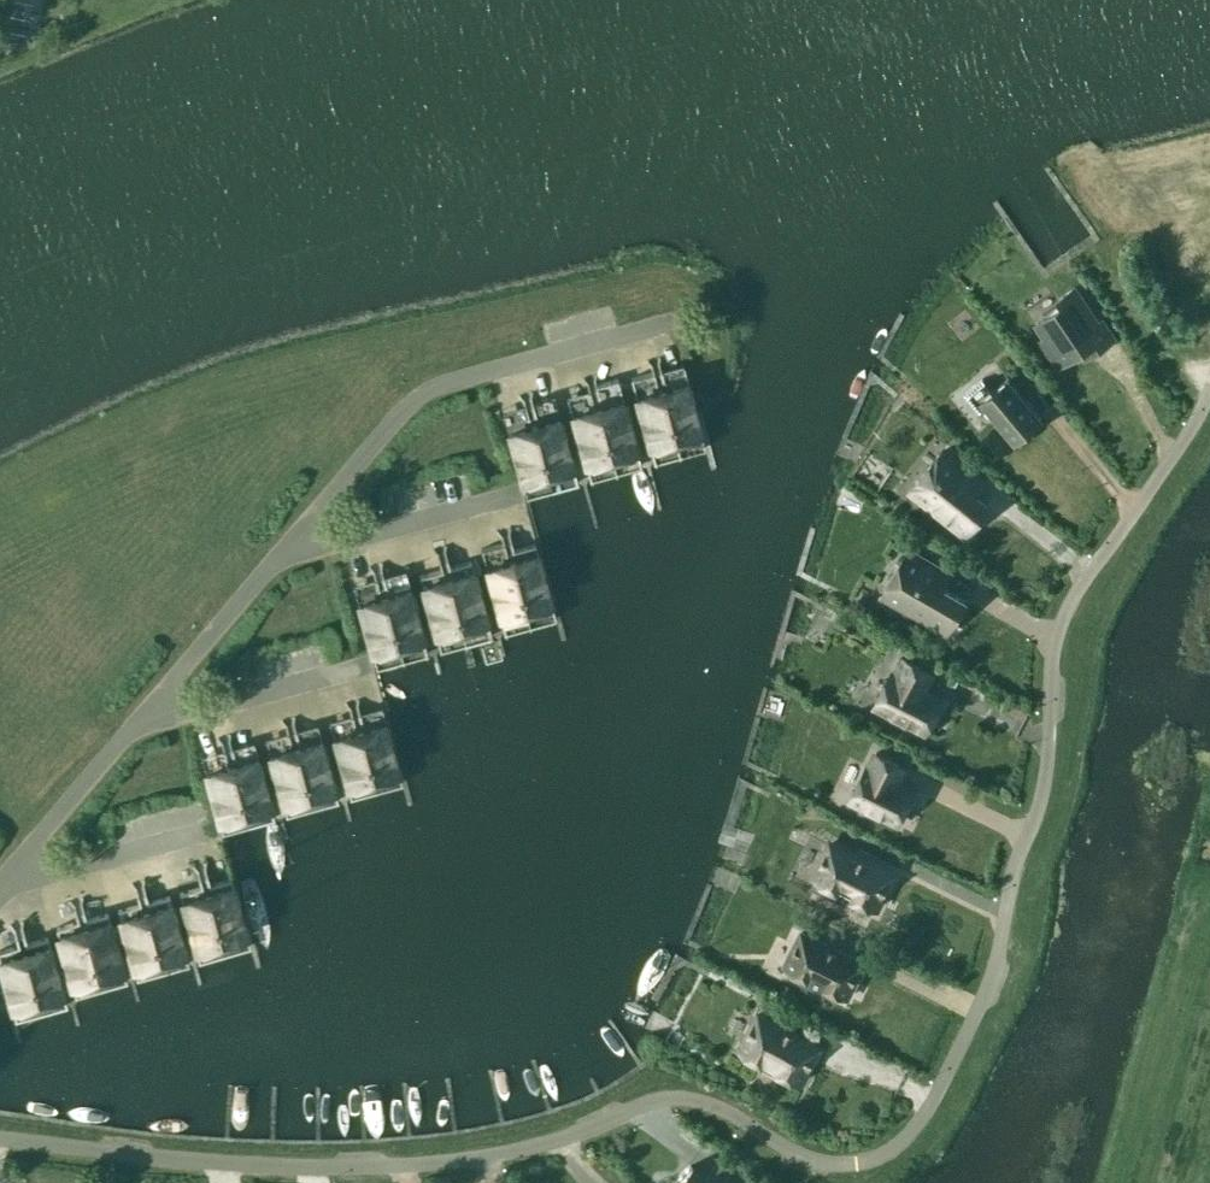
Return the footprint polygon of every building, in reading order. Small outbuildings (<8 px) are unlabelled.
[(1074,286),(1058,297),(1063,304),(1041,319),(1050,333),(1041,339),(1051,355),(1061,348),(1067,358),(1105,332),(1074,286)] [(657,356),(652,358),(678,454),(704,447),(704,445),(703,446),(693,410),(683,372),(662,378),(657,362),(659,357),(657,356)] [(652,461),(678,454),(652,358),(646,360),(645,360),(649,364),(653,380),(632,386),(652,460),(651,460),(652,461)] [(594,374),(588,376),(614,471),(640,464),(640,463),(639,463),(619,390),(598,396),(593,380),(595,374),(594,374)] [(588,478),(614,471),(588,376),(582,377),(581,378),(585,382),(589,398),(568,404),(588,477),(587,477),(588,478)] [(1014,437),(1040,415),(1008,377),(992,390),(982,378),(964,393),(979,410),(987,404),(1014,437)] [(524,393),(550,489),(576,481),(576,480),(555,407),(534,413),(530,397),(531,392),(530,391),(524,393)] [(524,496),(550,489),(524,393),(518,394),(517,395),(521,399),(525,415),(504,421),(524,495),(523,495),(524,496)] [(942,449),(910,489),(965,532),(987,505),(972,493),(982,481),(942,449)] [(508,527),(502,529),(528,624),(554,617),(554,616),(553,616),(533,543),(512,549),(508,533),(509,527),(508,527)] [(502,632),(528,624),(502,529),(496,530),(495,531),(499,535),(501,542),(479,548),(502,630),(502,632)] [(444,545),(438,546),(432,548),(431,549),(435,553),(440,568),(418,574),(438,648),(438,649),(490,635),(490,634),(489,634),(469,560),(448,566),(444,550),(445,545),(444,545)] [(907,549),(882,593),(947,630),(964,600),(941,587),(949,573),(907,549)] [(380,562),(374,564),(400,659),(426,652),(426,651),(405,578),(384,584),(380,568),(381,562),(380,562)] [(400,659),(374,564),(368,565),(367,566),(371,570),(376,586),(354,592),(374,665),(374,667),(400,659)] [(932,671),(904,657),(895,674),(891,672),(874,704),(925,730),(942,698),(923,688),(932,671)] [(350,700),(375,789),(401,782),(400,781),(382,714),(360,720),(356,705),(357,699),(356,699),(350,700)] [(348,796),(375,789),(350,700),(345,702),(344,703),(348,707),(352,723),(330,729),(348,795),(348,796)] [(292,716),(286,718),(280,719),(280,720),(283,724),(288,740),(266,746),(284,812),(284,814),(337,799),(336,798),(318,732),(296,738),(292,722),(293,717),(292,716)] [(228,734),(223,735),(247,824),(273,817),(272,816),(254,749),(232,755),(228,739),(230,734),(228,734)] [(220,831),(247,824),(223,735),(217,737),(216,738),(220,742),(224,757),(203,763),(221,830),(220,830),(220,831)] [(868,767),(866,766),(850,798),(897,822),(913,789),(896,781),(903,765),(875,752),(868,767)] [(875,906),(892,873),(829,842),(813,875),(835,886),(831,894),(850,904),(854,896),(875,906)] [(204,862),(198,863),(223,952),(249,945),(249,944),(248,944),(230,877),(208,883),(204,868),(205,862),(204,862)] [(223,952),(198,863),(192,865),(191,866),(195,870),(200,886),(178,892),(197,958),(196,958),(197,959),(223,952)] [(142,879),(136,881),(161,969),(187,962),(187,961),(186,961),(168,895),(146,901),(142,885),(143,879),(142,879)] [(161,969),(136,881),(131,882),(130,883),(134,887),(138,903),(117,909),(135,975),(135,977),(161,969)] [(80,897),(75,898),(99,987),(126,979),(125,978),(106,912),(85,918),(80,902),(82,897),(80,897)] [(73,994),(99,987),(75,898),(69,900),(68,901),(72,905),(76,920),(55,926),(73,993),(73,994)] [(21,920),(15,922),(40,1010),(66,1003),(65,1002),(63,997),(47,936),(25,942),(21,926),(22,921),(21,920)] [(40,1010),(15,922),(9,924),(8,924),(12,928),(17,944),(0,949),(0,968),(13,1016),(13,1017),(13,1018),(40,1010)] [(800,931),(784,965),(806,976),(804,980),(823,989),(825,985),(847,996),(863,962),(800,931)] [(819,1046),(757,1013),(738,1048),(761,1060),(763,1056),(780,1065),(777,1069),(800,1081),(819,1046)] [(671,1182),(730,1182),(712,1166),(701,1177),(689,1165),(671,1182)]
